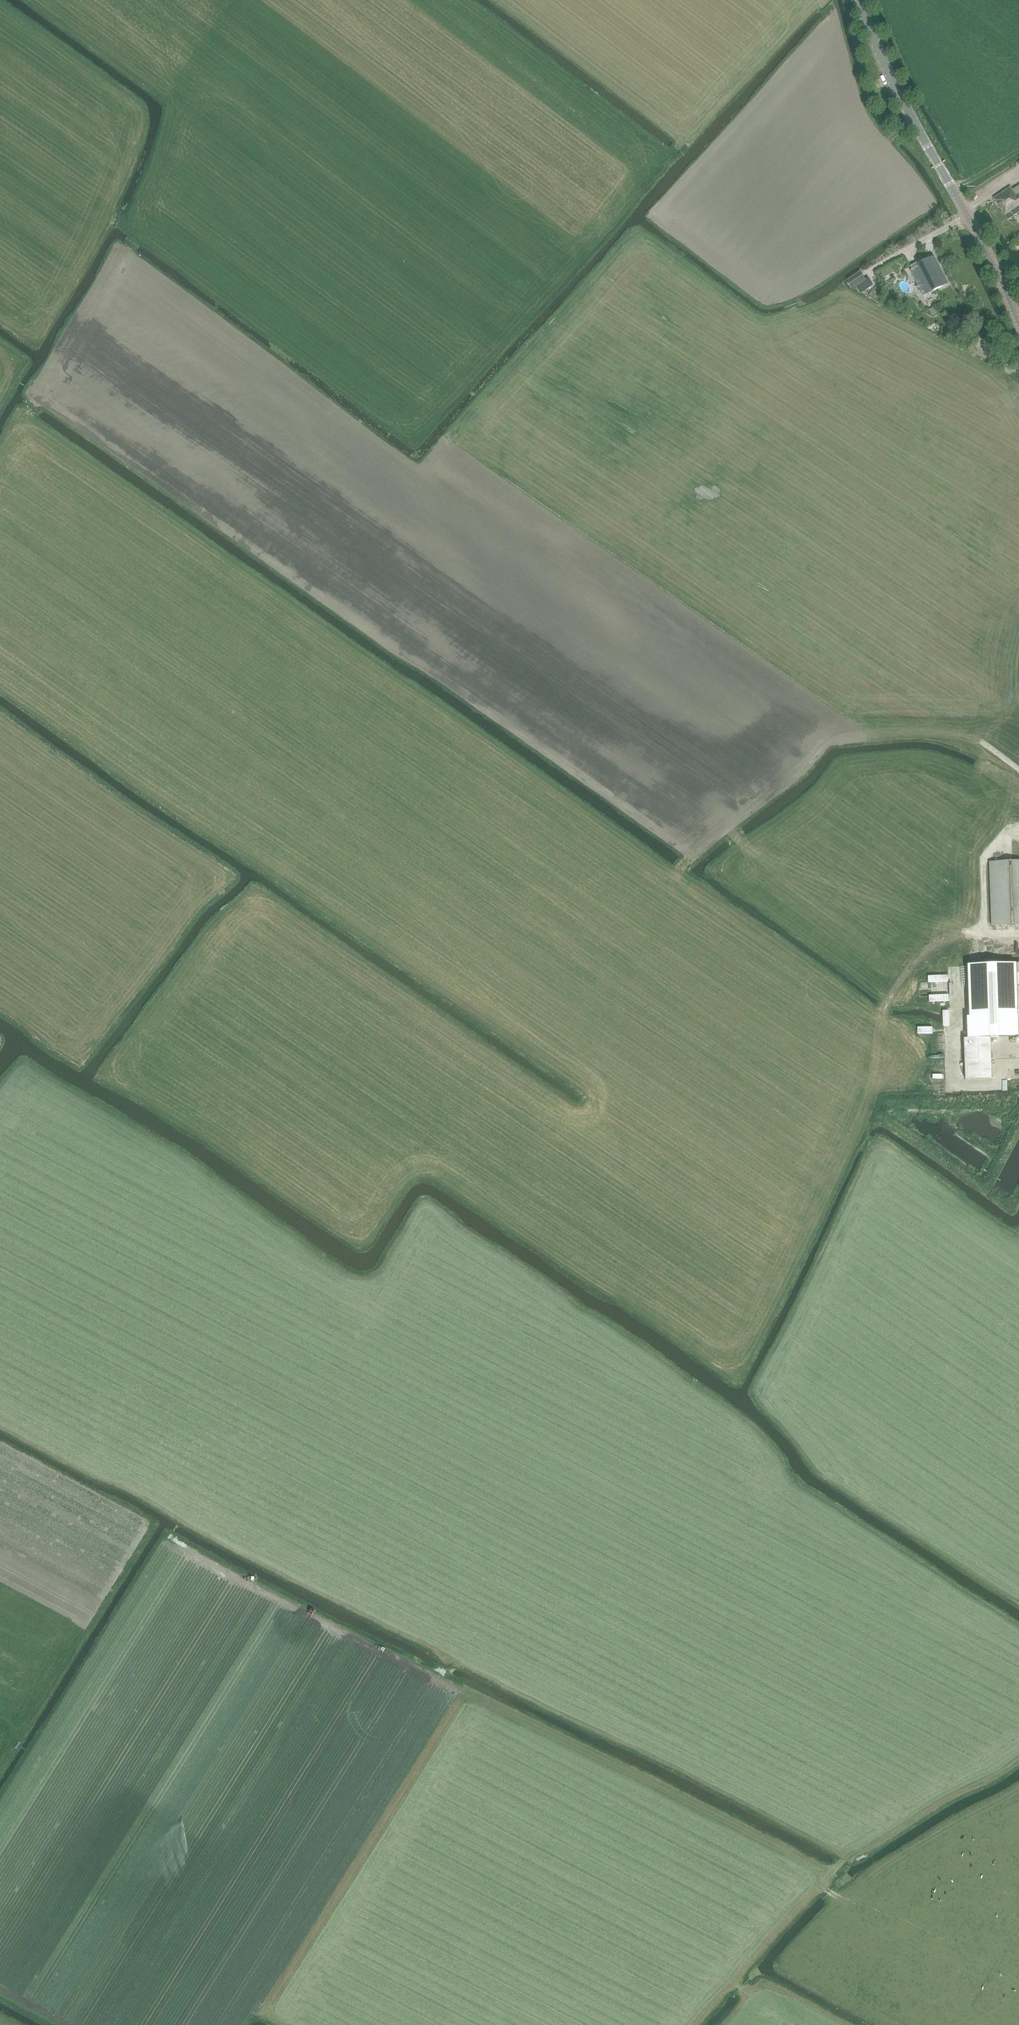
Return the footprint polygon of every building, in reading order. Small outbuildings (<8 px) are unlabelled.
[(1013,190),(1010,187),(993,198),(1008,220),(1018,213),(1018,186),(1013,190)] [(912,271),(924,296),(948,284),(934,257),(919,266),(920,267),(912,271)] [(885,278),(894,272),(891,266),(881,271),(885,278)] [(853,289),(866,279),(860,270),(847,280),(853,289)] [(996,926),(1018,925),(1018,861),(989,862),(992,926),(996,926)] [(969,965),(971,1018),(971,1039),(991,1038),(1018,1037),(1018,964),(969,965)] [(948,979),(953,981),(957,974),(952,972),(948,979)] [(950,1012),(944,1032),(950,1034),(958,1009),(945,1004),(950,989),(944,987),(937,1008),(950,1012)]
